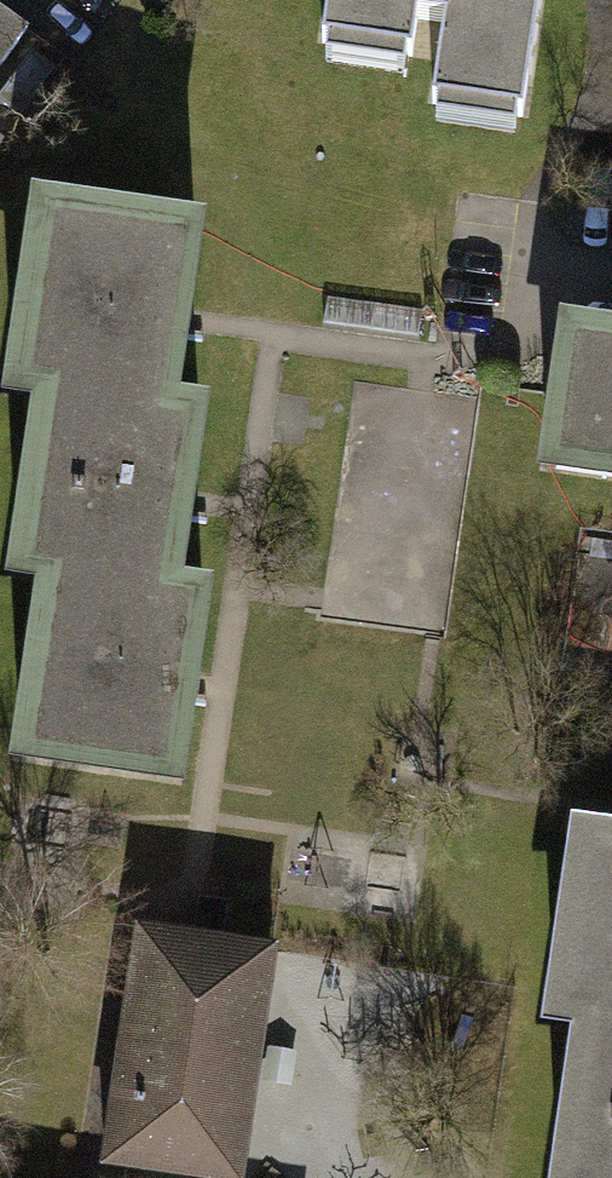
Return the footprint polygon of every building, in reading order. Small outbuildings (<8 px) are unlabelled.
[(361,114),(581,148),(604,0),(378,0),(361,114)] [(64,59),(0,13),(0,147),(64,59)] [(224,223),(45,197),(18,381),(197,407),(224,223)] [(584,323),(561,472),(611,480),(611,327),(584,323)] [(228,410),(197,407),(18,381),(12,409),(44,413),(23,563),(205,589),(228,410)] [(234,593),(205,589),(23,563),(17,590),(50,596),(23,770),(201,793),(234,593)] [(587,826),(560,1003),(611,1010),(611,829),(587,826)] [(143,933),(108,1168),(174,1177),(245,1177),(278,953),(143,933)] [(560,1003),(559,1031),(586,1034),(565,1177),(611,1177),(611,1010),(560,1003)]
